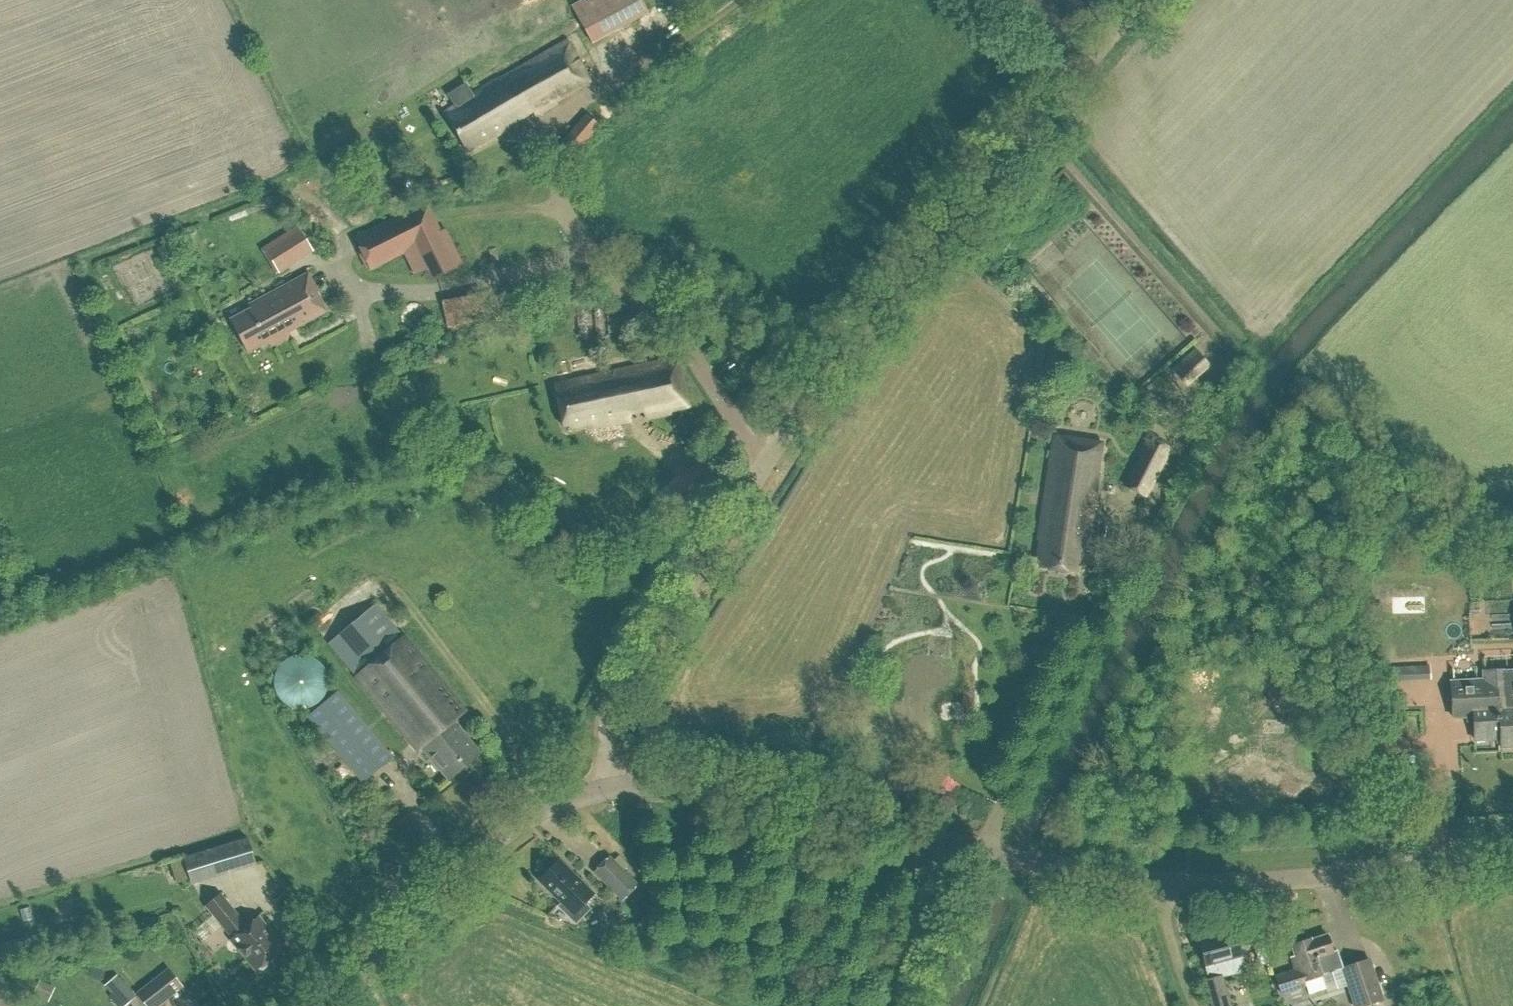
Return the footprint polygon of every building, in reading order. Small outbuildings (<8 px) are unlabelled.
[(592,45),(648,14),(640,0),(586,0),(572,8),(592,45)] [(533,112),(535,115),(592,80),(569,40),(511,74),(533,112)] [(507,131),(522,122),(521,119),(523,118),(533,112),(511,74),(473,96),(466,84),(447,95),(454,107),(445,112),(467,151),(506,128),(507,131)] [(560,144),(574,157),(599,129),(584,116),(560,144)] [(425,203),(358,237),(364,251),(360,253),(368,269),(404,251),(415,275),(427,269),(432,279),(462,265),(445,230),(440,233),(425,203)] [(273,244),(286,265),(310,250),(297,229),(273,244)] [(286,265),(273,244),(264,249),(276,271),(286,265)] [(231,321),(249,354),(270,342),(272,347),(288,339),(286,335),(325,314),(314,294),(318,292),(308,275),(250,306),(252,310),(231,321)] [(557,375),(567,373),(564,362),(554,364),(557,375)] [(662,362),(555,385),(564,428),(570,426),(571,430),(597,424),(598,429),(632,421),(631,414),(644,411),(646,420),(688,411),(678,364),(663,367),(662,362)] [(1147,437),(1122,486),(1146,499),(1172,449),(1147,437)] [(1037,567),(1073,573),(1074,567),(1078,568),(1082,548),(1084,548),(1091,509),(1084,506),(1086,492),(1093,492),(1096,476),(1095,476),(1100,446),(1053,438),(1036,540),(1038,540),(1035,560),(1038,561),(1037,567)] [(685,502),(695,492),(694,492),(681,479),(671,489),(685,502)] [(1120,528),(1105,526),(1104,537),(1118,539),(1120,528)] [(328,645),(356,678),(411,743),(419,752),(424,748),(451,780),(483,754),(456,722),(467,713),(375,605),(328,645)] [(281,702),(285,705),(289,707),(291,708),(296,709),(298,710),(303,710),(305,709),(308,709),(312,707),(316,705),(318,703),(322,700),(324,696),(325,694),(327,690),(328,685),(328,683),(328,680),(327,676),(326,671),(325,669),(324,667),(321,663),(319,662),(315,659),(311,657),(308,656),(304,655),(299,655),(297,655),(292,656),(290,657),(285,660),(284,661),(282,663),(279,666),(276,670),(275,673),(274,677),(274,680),(274,684),(274,687),(274,689),(276,694),(278,698),(280,700),(281,702)] [(1512,669),(1512,658),(1495,658),(1495,669),(1512,669)] [(1428,665),(1379,667),(1380,681),(1429,678),(1428,665)] [(1472,723),(1473,741),(1500,741),(1499,747),(1512,746),(1512,671),(1481,672),(1482,681),(1451,682),(1452,717),(1466,717),(1466,723),(1472,723)] [(308,718),(347,765),(363,783),(394,758),(338,692),(308,718)] [(1469,745),(1469,734),(1440,734),(1440,745),(1469,745)] [(185,858),(193,884),(257,866),(249,839),(185,858)] [(619,854),(614,859),(623,868),(628,863),(619,854)] [(593,871),(623,900),(639,884),(623,868),(614,859),(609,855),(593,871)] [(559,906),(573,920),(584,910),(581,907),(592,896),(558,860),(538,879),(561,904),(559,906)] [(221,892),(205,905),(209,910),(220,924),(222,926),(233,939),(232,940),(258,971),(260,970),(264,970),(270,965),(270,961),(285,948),(259,917),(248,927),(235,911),(236,910),(225,897),(221,892)] [(636,926),(646,936),(655,928),(646,917),(636,926)] [(1248,928),(1233,933),(1232,931),(1196,941),(1203,965),(1204,964),(1207,977),(1202,978),(1209,1005),(1227,1005),(1219,975),(1242,969),(1237,949),(1253,945),(1248,928)] [(1292,972),(1276,977),(1282,995),(1305,987),(1307,994),(1325,988),(1321,976),(1340,969),(1342,968),(1336,951),(1331,952),(1326,936),(1308,942),(1308,941),(1289,947),(1293,957),(1287,959),(1292,972)] [(1353,1005),(1362,1005),(1382,999),(1369,959),(1342,968),(1340,969),(1353,1005)] [(172,996),(184,987),(170,971),(158,980),(138,996),(146,1005),(160,1005),(172,996)] [(122,1005),(125,1005),(136,997),(118,976),(106,986),(122,1005)] [(39,980),(32,994),(44,999),(51,985),(39,980)] [(80,1005),(91,1005),(80,989),(72,994),(80,1005)] [(4,1005),(6,1005),(19,1005),(21,995),(8,991),(4,1005)]
